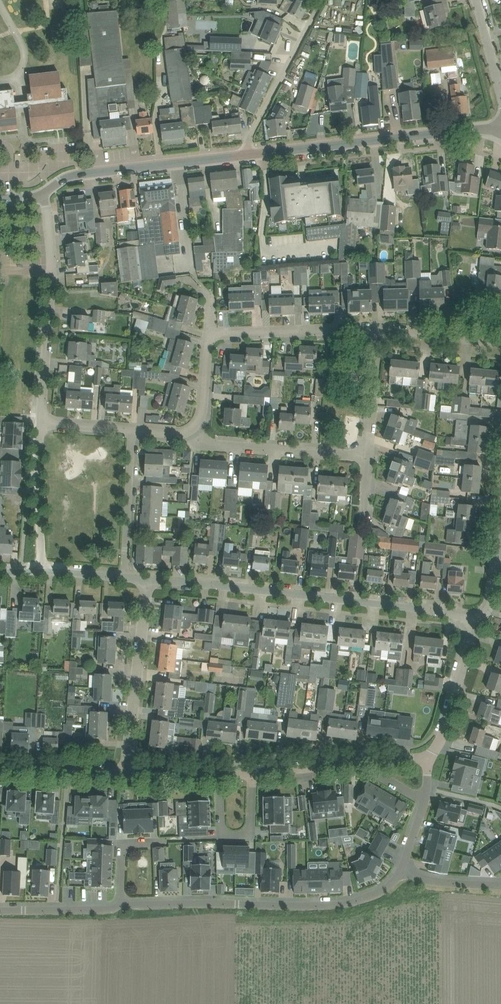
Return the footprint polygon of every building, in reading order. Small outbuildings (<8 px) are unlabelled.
[(168,1),(171,28),(188,26),(185,0),(168,0),(168,1)] [(292,15),(301,20),(309,6),(298,0),(295,0),(294,3),(289,0),(285,0),(279,9),(288,14),(288,13),(292,15)] [(426,1),(428,8),(425,9),(430,29),(447,25),(443,8),(447,7),(445,0),(430,0),(426,1)] [(127,144),(126,137),(124,119),(122,120),(122,118),(130,117),(129,109),(123,60),(117,11),(110,12),(104,12),(99,13),(87,14),(78,14),(80,67),(94,65),(95,79),(88,79),(90,121),(92,121),(100,120),(100,122),(92,123),(94,139),(102,138),(103,147),(104,147),(104,146),(112,145),(112,146),(118,146),(118,145),(126,144),(127,144)] [(255,12),(255,19),(258,21),(264,23),(258,37),(263,39),(262,41),(270,45),(271,43),(274,44),(274,43),(280,29),(281,29),(281,28),(279,27),(283,19),(265,11),(255,12)] [(193,107),(192,97),(186,49),(184,33),(179,33),(179,36),(164,38),(166,51),(172,102),(173,102),(174,108),(160,110),(160,116),(159,116),(162,141),(185,138),(184,128),(187,127),(187,128),(195,127),(195,125),(197,125),(195,107),(193,107)] [(334,43),(345,44),(345,35),(335,34),(334,43)] [(203,46),(203,51),(209,51),(240,52),(241,39),(210,38),(210,43),(203,42),(203,46)] [(391,43),(381,44),(383,90),(390,89),(397,89),(395,66),(394,66),(391,43)] [(453,51),(443,52),(426,54),(428,68),(454,65),(453,51)] [(230,69),(250,70),(251,60),(231,59),(230,69)] [(259,67),(267,71),(272,62),(262,61),(259,67)] [(355,69),(344,68),(342,86),(354,87),(356,72),(360,72),(361,66),(356,65),(355,69)] [(242,88),(247,90),(249,91),(250,89),(263,95),(271,77),(264,74),(265,73),(258,70),(258,71),(256,70),(254,73),(250,72),(242,88)] [(8,126),(8,131),(18,130),(15,108),(29,107),(31,128),(38,127),(38,131),(37,131),(37,132),(56,130),(55,125),(65,124),(66,128),(75,127),(72,101),(68,102),(66,89),(61,90),(59,73),(30,76),(32,95),(28,96),(28,103),(15,104),(13,90),(0,92),(0,127),(8,126)] [(366,97),(368,74),(358,73),(355,98),(366,97)] [(304,77),(296,105),(307,108),(311,110),(317,89),(314,88),(316,81),(304,77)] [(191,86),(193,96),(201,95),(199,85),(191,86)] [(451,86),(453,105),(454,115),(468,114),(466,97),(460,98),(459,85),(451,86)] [(361,107),(362,116),(363,126),(378,125),(377,117),(380,117),(379,107),(377,86),(369,86),(371,106),(361,107)] [(328,89),(329,98),(331,111),(347,109),(345,95),(343,96),(341,87),(328,89)] [(247,90),(243,99),(233,95),(229,103),(253,114),(255,113),(263,95),(250,89),(249,91),(247,90)] [(415,92),(399,94),(400,106),(402,106),(404,122),(420,120),(419,104),(423,103),(422,91),(415,92)] [(202,96),(192,97),(193,107),(195,107),(197,125),(212,123),(214,135),(228,133),(227,120),(220,121),(219,115),(212,116),(211,105),(203,106),(202,96)] [(286,112),(276,106),(267,121),(269,138),(286,136),(285,126),(284,119),(281,120),(286,112)] [(136,121),(137,125),(138,135),(153,133),(152,123),(151,119),(147,119),(146,112),(139,113),(140,120),(136,121)] [(232,120),(227,120),(228,133),(241,131),(239,113),(232,114),(232,120)] [(457,174),(456,183),(463,184),(462,192),(477,194),(478,188),(479,178),(473,178),(474,166),(471,166),(469,164),(465,163),(463,165),(460,165),(459,174),(457,174)] [(424,176),(425,185),(426,185),(426,187),(422,187),(423,196),(425,196),(426,196),(431,196),(432,195),(433,195),(433,193),(448,192),(446,176),(440,176),(439,165),(435,165),(434,164),(429,164),(428,166),(425,166),(426,176),(424,176)] [(393,170),(393,171),(393,175),(392,175),(392,177),(392,179),(392,180),(393,182),(394,182),(394,187),(408,185),(408,188),(407,188),(408,195),(420,194),(418,179),(412,180),(411,168),(407,168),(404,169),(404,167),(394,168),(394,170),(393,170)] [(251,169),(243,170),(244,180),(245,189),(251,189),(251,191),(249,191),(250,201),(254,201),(260,201),(259,182),(259,179),(253,180),(253,179),(251,169)] [(236,170),(210,172),(210,174),(211,182),(212,191),(213,202),(226,201),(227,209),(223,209),(223,235),(213,235),(214,246),(215,253),(223,253),(243,253),(243,228),(243,221),(243,202),(243,198),(238,188),(237,180),(236,170)] [(346,224),(345,248),(356,249),(357,226),(371,227),(381,230),(383,206),(383,202),(377,202),(377,201),(373,170),(356,172),(358,182),(358,185),(366,184),(367,200),(348,199),(347,203),(346,224)] [(490,171),(487,181),(485,186),(500,191),(500,196),(497,196),(495,211),(498,212),(497,218),(500,218),(500,175),(490,171)] [(291,219),(303,218),(305,217),(306,226),(311,226),(310,217),(328,215),(328,217),(341,216),(338,189),(339,189),(338,177),(336,177),(336,174),(307,178),(307,183),(300,184),(299,179),(286,180),(286,177),(269,179),(272,201),(269,201),(271,218),(274,218),(274,223),(291,222),(291,219)] [(203,175),(187,177),(188,184),(189,187),(190,198),(190,199),(201,198),(206,197),(205,190),(205,185),(203,175)] [(156,244),(164,244),(166,255),(180,254),(178,242),(172,185),(140,189),(143,209),(145,229),(138,230),(139,234),(140,240),(140,241),(140,245),(156,243),(156,244)] [(136,214),(135,200),(134,190),(120,192),(122,209),(117,209),(118,222),(129,221),(128,215),(136,214)] [(101,216),(101,218),(117,216),(117,214),(116,208),(117,208),(115,192),(99,194),(101,209),(101,216)] [(75,197),(77,217),(85,216),(87,230),(89,230),(89,233),(96,233),(95,224),(94,209),(88,210),(86,196),(75,197)] [(77,217),(75,197),(63,198),(64,202),(62,203),(63,211),(65,210),(65,214),(68,214),(70,227),(71,227),(72,233),(79,232),(77,217)] [(250,201),(243,202),(243,221),(252,221),(252,211),(254,211),(254,201),(250,201)] [(381,231),(394,232),(396,207),(383,206),(381,230),(381,231)] [(437,221),(442,221),(449,222),(450,214),(443,213),(438,213),(437,221)] [(494,249),(500,250),(500,220),(480,218),(478,230),(488,231),(486,249),(494,249)] [(453,222),(452,229),(459,230),(460,223),(453,222)] [(105,223),(95,224),(96,233),(96,244),(106,243),(105,223)] [(345,248),(346,224),(311,228),(306,228),(308,242),(340,238),(338,261),(343,260),(344,260),(345,248)] [(128,241),(140,240),(139,234),(136,234),(136,231),(127,232),(128,241)] [(68,257),(87,254),(83,254),(82,243),(87,242),(86,236),(74,238),(75,244),(66,245),(68,257)] [(133,281),(142,280),(159,278),(156,256),(166,255),(164,244),(156,244),(156,243),(140,245),(141,246),(120,249),(118,249),(122,282),(133,281)] [(214,246),(194,247),(194,254),(215,253),(214,246)] [(215,253),(215,273),(227,273),(243,272),(243,253),(223,253),(215,253)] [(87,254),(68,257),(69,269),(77,268),(78,274),(90,272),(87,254)] [(369,284),(378,284),(377,263),(377,260),(368,260),(369,284)] [(359,291),(352,291),(352,284),(353,284),(353,277),(348,277),(348,263),(340,263),(340,268),(341,284),(344,284),(344,288),(344,295),(348,295),(348,313),(351,313),(351,314),(356,314),(357,313),(360,313),(359,291)] [(377,263),(378,284),(391,284),(391,288),(388,290),(383,290),(384,312),(387,312),(387,313),(388,313),(389,313),(390,314),(391,314),(392,313),(393,313),(394,313),(394,311),(396,311),(395,280),(391,280),(385,278),(385,263),(377,263)] [(486,292),(486,294),(500,295),(500,277),(493,276),(494,266),(480,264),(478,278),(479,278),(478,291),(486,292)] [(437,289),(431,289),(432,311),(441,311),(441,310),(444,310),(444,300),(443,287),(452,286),(450,268),(442,268),(442,271),(441,271),(442,282),(437,282),(437,289)] [(176,276),(161,278),(158,290),(163,291),(166,285),(177,284),(176,276)] [(395,280),(396,311),(398,311),(398,313),(399,313),(400,313),(401,313),(402,313),(403,313),(404,313),(405,312),(405,311),(408,311),(407,283),(396,283),(395,280)] [(100,294),(110,296),(118,298),(118,281),(109,281),(99,282),(100,294)] [(432,311),(431,289),(431,281),(419,281),(420,311),(423,311),(423,312),(429,312),(429,310),(432,310),(432,311)] [(241,286),(241,295),(242,310),(254,310),(254,304),(262,303),(261,285),(241,286)] [(359,287),(359,291),(360,313),(363,312),(364,314),(369,314),(369,312),(372,312),(371,291),(360,291),(360,287),(359,287)] [(322,313),(321,299),(321,290),(309,291),(309,298),(303,298),(304,306),(309,306),(310,314),(322,313)] [(327,298),(321,299),(322,313),(334,313),(334,303),(339,303),(339,291),(327,291),(327,298)] [(118,298),(123,301),(127,295),(122,293),(118,298)] [(282,315),(281,294),(269,295),(269,305),(270,315),(282,315)] [(293,294),(281,294),(282,315),(294,314),(294,304),(294,299),(293,294)] [(176,295),(172,307),(179,309),(193,313),(197,301),(183,297),(176,295)] [(242,310),(241,295),(229,296),(229,311),(242,310)] [(132,317),(137,318),(168,328),(170,320),(190,325),(190,324),(192,325),(193,324),(194,320),(193,318),(192,318),(193,313),(179,309),(172,307),(169,306),(165,321),(133,311),(132,317)] [(71,330),(81,331),(88,332),(89,322),(104,324),(105,316),(105,311),(94,310),(93,317),(79,316),(79,315),(72,314),(71,330)] [(168,328),(137,318),(133,331),(145,334),(146,329),(166,335),(168,328)] [(172,339),(168,351),(190,357),(194,345),(180,341),(172,339)] [(70,343),(69,360),(79,360),(89,361),(88,367),(96,368),(102,368),(102,361),(95,361),(95,355),(91,355),(92,345),(86,344),(80,344),(70,343)] [(285,369),(286,369),(285,376),(292,377),(292,370),(303,370),(304,363),(316,363),(317,348),(300,347),(299,358),(286,358),(285,369)] [(246,365),(247,349),(246,357),(231,356),(230,367),(223,366),(222,378),(232,379),(245,380),(245,372),(246,365)] [(263,350),(247,349),(246,365),(245,372),(256,373),(268,374),(268,373),(269,362),(262,362),(263,350)] [(190,357),(168,351),(163,369),(170,371),(172,365),(186,369),(190,357)] [(404,378),(405,362),(391,360),(389,376),(390,376),(389,384),(394,384),(395,377),(404,378)] [(134,370),(134,371),(141,371),(147,372),(148,365),(142,365),(142,362),(129,362),(129,369),(134,370)] [(420,410),(422,394),(424,380),(418,380),(419,364),(405,362),(404,378),(411,379),(410,386),(416,387),(416,393),(414,406),(401,404),(400,408),(420,410)] [(68,392),(66,408),(79,409),(81,384),(81,382),(83,366),(80,366),(70,365),(69,372),(75,373),(74,383),(68,383),(68,392)] [(437,390),(443,390),(445,366),(431,365),(429,380),(438,381),(437,390)] [(445,366),(443,390),(448,391),(449,382),(457,383),(458,378),(459,368),(445,366)] [(469,393),(482,395),(485,371),(471,369),(470,379),(470,385),(469,393)] [(134,371),(132,388),(139,389),(139,388),(141,371),(134,371)] [(141,371),(139,388),(145,389),(146,379),(159,380),(159,373),(147,372),(141,371)] [(485,371),(482,395),(496,396),(497,388),(499,372),(485,371)] [(315,396),(323,397),(324,380),(316,379),(315,396)] [(270,397),(270,398),(279,398),(280,381),(272,381),(271,388),(270,397)] [(170,383),(166,395),(172,397),(187,401),(190,389),(170,383)] [(81,384),(79,409),(92,410),(93,394),(81,393),(81,384)] [(106,411),(118,412),(120,396),(121,390),(121,385),(114,385),(114,388),(105,387),(104,396),(107,396),(106,411)] [(260,396),(270,397),(271,388),(265,387),(260,391),(260,396)] [(120,396),(118,412),(131,413),(133,398),(132,397),(133,391),(121,390),(120,396)] [(422,394),(420,410),(428,411),(430,395),(422,394)] [(187,401),(172,397),(166,395),(163,407),(169,408),(169,409),(183,413),(187,401)] [(264,406),(264,405),(269,405),(270,398),(235,395),(234,403),(241,404),(240,411),(225,410),(224,426),(239,427),(240,418),(247,418),(248,404),(264,406)] [(442,406),(441,412),(460,414),(461,398),(453,397),(452,407),(442,406)] [(469,399),(461,398),(460,414),(468,415),(469,399)] [(396,407),(400,408),(401,404),(401,400),(387,399),(387,407),(396,407)] [(279,430),(294,431),(296,400),(295,415),(287,414),(288,407),(281,406),(279,430)] [(296,400),(294,431),(295,423),(309,425),(311,401),(303,400),(296,400)] [(480,416),(484,417),(494,418),(495,410),(485,409),(481,409),(480,416)] [(468,415),(460,414),(441,412),(440,412),(439,418),(461,420),(467,421),(468,415)] [(164,420),(170,423),(174,417),(168,413),(164,420)] [(392,415),(388,427),(408,434),(411,435),(413,429),(414,429),(414,428),(408,426),(410,421),(406,420),(402,418),(392,415)] [(22,437),(22,432),(24,432),(24,424),(12,423),(12,417),(0,416),(0,436),(22,437)] [(455,431),(455,438),(462,438),(466,439),(486,441),(487,428),(471,427),(471,426),(464,426),(463,432),(455,431)] [(408,434),(388,427),(384,439),(398,444),(398,443),(404,445),(408,434)] [(413,429),(411,435),(428,441),(430,435),(414,429),(413,429)] [(10,456),(10,449),(23,450),(23,442),(22,442),(22,437),(0,436),(0,455),(10,456)] [(462,438),(455,438),(451,437),(451,438),(450,438),(449,438),(448,439),(448,440),(447,440),(447,441),(447,442),(448,443),(448,444),(449,444),(451,444),(450,445),(464,446),(466,444),(469,444),(468,453),(485,454),(486,441),(466,439),(462,438)] [(422,446),(434,450),(436,444),(424,440),(422,446)] [(146,455),(145,465),(170,467),(172,467),(173,450),(159,449),(159,455),(146,455)] [(419,450),(416,458),(431,463),(434,455),(419,450)] [(437,450),(436,456),(455,458),(455,452),(437,450)] [(1,474),(21,475),(22,470),(20,470),(20,463),(9,462),(10,456),(0,455),(0,467),(2,467),(1,474)] [(455,458),(436,456),(434,464),(454,466),(454,464),(455,458)] [(405,475),(406,475),(413,478),(416,470),(408,468),(410,463),(396,458),(394,463),(392,462),(390,470),(391,470),(405,475)] [(416,458),(414,465),(415,465),(430,471),(434,472),(434,464),(433,464),(431,463),(416,458)] [(198,485),(212,486),(213,478),(214,462),(200,461),(198,485)] [(213,478),(212,486),(226,487),(228,463),(214,462),(213,478)] [(238,490),(232,490),(231,511),(236,512),(237,505),(238,495),(252,496),(253,481),(254,465),(240,464),(238,490)] [(170,467),(145,465),(144,476),(157,477),(157,483),(177,484),(177,477),(169,477),(170,467)] [(268,466),(254,465),(253,481),(260,481),(260,489),(266,490),(268,466)] [(461,474),(460,479),(480,481),(481,468),(465,466),(464,475),(461,474)] [(291,484),(293,484),(294,468),(280,467),(278,491),(281,491),(281,493),(290,494),(291,484)] [(294,468),(293,484),(292,494),(304,495),(304,493),(306,493),(308,470),(294,468)] [(405,475),(391,470),(387,483),(401,487),(403,483),(412,487),(413,484),(418,486),(420,481),(415,478),(413,478),(406,475),(405,475)] [(8,494),(8,488),(19,488),(19,481),(21,481),(21,475),(1,474),(1,482),(0,482),(0,494),(8,494)] [(317,501),(331,503),(333,478),(319,477),(317,501)] [(333,478),(331,503),(337,503),(338,496),(346,496),(347,480),(333,478)] [(480,481),(460,479),(460,483),(463,483),(462,492),(479,494),(480,481)] [(432,483),(424,480),(422,488),(431,491),(432,483)] [(144,486),(143,501),(162,502),(163,487),(144,486)] [(225,511),(231,511),(232,490),(226,489),(224,504),(224,511),(225,511)] [(272,493),(271,507),(270,512),(278,512),(279,498),(280,493),(272,493)] [(449,497),(431,495),(430,503),(430,505),(429,510),(429,515),(436,516),(438,502),(448,504),(449,497)] [(391,499),(387,511),(401,516),(404,509),(410,512),(414,499),(407,497),(405,504),(391,499)] [(301,526),(309,527),(310,513),(311,500),(303,499),(303,500),(301,526)] [(141,515),(161,516),(162,502),(143,501),(143,515),(141,515)] [(445,517),(454,518),(474,520),(475,507),(459,506),(458,513),(454,513),(454,511),(446,510),(445,517)] [(387,511),(383,523),(385,524),(385,526),(387,527),(386,531),(394,536),(402,537),(409,519),(401,516),(387,511)] [(310,513),(309,527),(309,529),(317,530),(318,514),(310,513)] [(161,516),(141,515),(140,530),(159,531),(160,517),(161,517),(161,516)] [(474,520),(454,518),(454,523),(453,530),(447,530),(446,542),(453,543),(463,544),(464,532),(473,533),(474,520)] [(209,543),(217,544),(219,525),(211,524),(211,530),(208,530),(207,537),(210,538),(209,543)] [(329,532),(330,532),(343,533),(344,525),(334,524),(329,524),(329,532)] [(219,525),(217,544),(217,551),(225,552),(223,566),(238,567),(240,554),(233,553),(234,545),(224,544),(226,526),(219,525)] [(174,528),(174,535),(187,536),(188,528),(174,528)] [(265,530),(251,528),(248,547),(255,548),(256,536),(264,537),(265,530)] [(295,528),(293,548),(306,550),(306,545),(308,530),(295,528)] [(4,553),(4,554),(4,555),(5,555),(6,555),(7,555),(8,555),(9,555),(10,555),(11,555),(11,553),(12,553),(12,541),(13,539),(5,538),(6,529),(5,529),(0,529),(0,553),(4,553)] [(388,535),(379,529),(378,537),(387,538),(388,535)] [(343,533),(330,532),(329,538),(327,553),(309,552),(308,563),(312,563),(310,576),(327,577),(328,565),(329,556),(335,557),(337,540),(340,540),(340,538),(341,538),(341,539),(346,540),(346,539),(350,539),(349,551),(347,565),(340,565),(339,579),(355,581),(357,566),(357,559),(363,560),(366,536),(343,533)] [(370,547),(391,549),(392,538),(387,538),(378,537),(372,536),(370,547)] [(418,553),(419,547),(419,542),(392,538),(391,549),(391,550),(418,553)] [(195,550),(195,552),(194,562),(208,564),(209,554),(209,552),(210,545),(208,545),(208,544),(204,544),(204,543),(196,542),(195,550)] [(436,568),(444,569),(444,564),(445,558),(446,545),(425,542),(420,542),(419,542),(419,547),(424,548),(423,555),(438,557),(436,568)] [(188,548),(180,548),(147,546),(137,546),(137,548),(136,550),(135,553),(135,557),(135,559),(137,562),(137,564),(161,565),(161,556),(173,556),(172,566),(187,566),(188,548)] [(270,552),(255,551),(255,557),(254,559),(253,569),(268,571),(270,552)] [(283,559),(282,562),(281,572),(298,574),(299,561),(290,560),(291,552),(284,551),(283,559)] [(368,570),(367,582),(382,584),(383,572),(384,572),(385,565),(386,565),(387,557),(381,556),(381,557),(366,555),(365,561),(369,561),(368,570)] [(395,574),(395,575),(394,585),(409,587),(410,577),(410,575),(403,574),(405,559),(394,558),(392,573),(395,574)] [(422,577),(422,578),(420,588),(435,590),(437,578),(429,577),(431,563),(423,561),(421,577),(422,577)] [(444,564),(444,569),(442,579),(449,579),(447,591),(448,591),(448,593),(454,594),(454,592),(462,593),(463,587),(464,588),(465,582),(463,582),(463,581),(462,581),(463,573),(450,572),(451,565),(450,565),(444,564)] [(19,621),(41,622),(41,613),(39,613),(39,600),(31,599),(31,598),(25,598),(25,599),(24,599),(23,612),(20,612),(20,611),(19,621)] [(44,628),(44,633),(52,634),(53,622),(61,622),(68,623),(69,615),(69,611),(70,601),(63,601),(63,600),(62,599),(57,599),(56,599),(56,601),(55,601),(55,606),(54,618),(45,618),(44,628)] [(109,603),(108,616),(116,616),(116,625),(102,624),(102,632),(107,632),(124,633),(125,603),(117,603),(117,602),(115,601),(114,601),(112,601),(111,601),(109,601),(109,603)] [(73,627),(73,631),(80,631),(80,627),(80,621),(80,614),(86,614),(86,621),(93,622),(93,614),(96,615),(96,613),(97,602),(81,602),(80,610),(74,609),(74,619),(73,627)] [(167,606),(165,618),(188,621),(189,614),(182,613),(182,607),(167,606)] [(199,609),(198,622),(212,624),(213,611),(199,609)] [(7,620),(6,637),(16,638),(17,612),(7,611),(7,620)] [(213,635),(212,641),(211,648),(220,649),(222,638),(234,639),(237,617),(224,616),(223,627),(214,626),(213,635)] [(250,619),(237,617),(234,639),(248,641),(248,638),(254,639),(255,631),(248,631),(250,619)] [(191,625),(191,621),(188,621),(165,618),(165,620),(164,620),(163,624),(164,625),(164,631),(179,633),(180,628),(186,629),(188,629),(190,627),(191,625)] [(256,643),(255,649),(262,650),(263,643),(267,644),(266,651),(274,652),(275,645),(275,644),(275,637),(276,637),(277,622),(265,620),(264,631),(263,633),(257,632),(256,643)] [(275,637),(275,644),(287,645),(287,646),(293,647),(295,630),(290,629),(290,623),(277,622),(276,637),(275,637)] [(302,625),(301,631),(295,630),(293,647),(294,647),(292,662),(293,659),(300,660),(301,648),(312,649),(313,642),(315,626),(302,625)] [(315,626),(313,642),(326,643),(328,628),(315,626)] [(330,661),(328,678),(329,678),(334,679),(336,668),(337,662),(337,661),(338,651),(350,653),(351,646),(353,630),(340,629),(338,644),(332,644),(330,661)] [(353,630),(351,646),(364,647),(365,632),(353,630)] [(72,644),(71,649),(80,649),(81,637),(86,638),(86,631),(80,631),(73,631),(72,631),(72,644)] [(194,639),(212,641),(213,635),(195,633),(194,639)] [(381,657),(387,658),(388,650),(389,650),(390,635),(378,633),(376,645),(372,645),(371,656),(381,657)] [(388,650),(387,658),(387,659),(400,661),(401,652),(402,646),(403,636),(390,635),(389,650),(388,650)] [(96,637),(96,642),(100,642),(99,650),(115,651),(115,638),(105,638),(100,637),(96,637)] [(420,654),(427,655),(428,655),(429,639),(416,638),(415,648),(413,662),(419,663),(420,654)] [(162,645),(161,658),(175,659),(177,648),(190,650),(191,641),(183,640),(173,639),(172,646),(162,645)] [(428,655),(427,655),(426,664),(440,665),(441,656),(443,641),(429,639),(428,655)] [(285,661),(292,662),(294,647),(293,647),(287,646),(285,661)] [(115,651),(99,650),(99,663),(114,664),(115,651)] [(175,659),(161,658),(160,658),(159,658),(158,659),(157,663),(158,665),(160,665),(159,671),(169,672),(168,678),(178,679),(180,680),(182,660),(175,659)] [(252,664),(249,659),(244,662),(247,667),(252,664)] [(309,674),(309,676),(316,677),(322,678),(328,678),(330,661),(323,660),(323,665),(315,664),(311,663),(311,665),(309,674)] [(209,663),(208,671),(222,673),(222,672),(230,673),(231,666),(218,665),(210,663),(209,663)] [(70,667),(69,671),(69,680),(76,681),(76,675),(83,675),(83,668),(77,668),(70,667)] [(397,668),(395,686),(403,687),(405,669),(397,668)] [(359,669),(357,680),(366,681),(367,670),(359,669)] [(413,670),(405,669),(403,687),(408,687),(411,687),(413,670)] [(252,670),(252,678),(265,679),(265,671),(252,670)] [(277,707),(285,708),(290,674),(281,672),(277,707)] [(290,674),(285,708),(292,709),(296,681),(302,682),(303,675),(290,674)] [(378,675),(368,674),(367,682),(377,683),(378,675)] [(492,674),(487,689),(500,694),(500,677),(492,674)] [(96,688),(111,689),(111,676),(96,675),(89,675),(89,687),(96,688)] [(325,709),(328,690),(329,678),(328,678),(322,678),(321,688),(318,708),(325,709)] [(425,681),(424,689),(442,691),(443,679),(435,678),(435,682),(425,681)] [(195,692),(206,693),(207,683),(184,680),(183,687),(196,688),(195,692)] [(339,680),(338,689),(348,690),(349,681),(339,680)] [(344,721),(341,737),(342,738),(346,740),(349,740),(349,738),(355,739),(357,730),(358,717),(364,718),(365,707),(368,689),(368,683),(366,683),(361,682),(360,688),(361,688),(358,706),(357,717),(352,717),(353,713),(345,712),(344,715),(344,721)] [(158,683),(156,696),(178,699),(180,686),(173,685),(158,683)] [(68,692),(67,706),(81,706),(82,699),(75,699),(75,693),(76,687),(68,687),(68,692)] [(221,741),(221,742),(228,743),(229,741),(235,742),(236,732),(237,726),(242,727),(244,718),(247,688),(240,687),(239,690),(237,710),(238,710),(236,725),(230,724),(232,708),(225,707),(223,717),(221,741)] [(111,689),(96,688),(95,701),(110,702),(111,689)] [(247,688),(244,718),(249,719),(248,722),(247,729),(246,738),(261,739),(264,715),(258,714),(253,713),(253,712),(255,692),(256,689),(247,688)] [(376,690),(368,689),(365,707),(373,708),(376,690)] [(328,690),(325,709),(332,710),(334,695),(335,691),(328,690)] [(206,694),(204,712),(212,713),(214,694),(206,694)] [(175,717),(179,718),(183,718),(185,699),(178,699),(156,696),(155,709),(176,711),(175,717)] [(477,717),(487,720),(488,720),(488,721),(492,722),(494,723),(498,724),(500,725),(500,700),(498,700),(496,709),(493,708),(493,707),(491,707),(482,703),(477,717)] [(194,701),(193,709),(203,711),(204,702),(194,701)] [(81,706),(67,706),(67,713),(85,714),(85,707),(81,706)] [(37,728),(36,739),(44,739),(44,738),(45,732),(45,728),(46,728),(46,725),(47,725),(47,715),(46,715),(46,714),(45,714),(45,709),(37,709),(37,714),(37,726),(37,728)] [(385,712),(376,711),(370,711),(369,718),(367,734),(368,734),(368,736),(377,737),(377,735),(382,736),(384,720),(385,712)] [(287,736),(301,738),(304,721),(296,720),(297,713),(291,712),(287,736)] [(382,736),(382,738),(391,739),(391,737),(397,738),(397,736),(410,738),(412,718),(399,717),(399,714),(393,713),(385,712),(384,720),(382,736)] [(27,713),(26,725),(37,726),(37,714),(28,713),(27,713)] [(85,714),(84,725),(86,726),(91,726),(106,726),(107,713),(99,713),(97,713),(91,713),(85,713),(85,714)] [(328,736),(341,737),(344,721),(344,715),(338,714),(331,713),(328,736)] [(278,717),(264,715),(261,739),(276,741),(277,731),(278,725),(277,725),(278,717)] [(304,721),(301,738),(315,740),(318,716),(312,715),(311,722),(304,721)] [(220,740),(221,741),(223,717),(217,717),(217,723),(209,722),(207,739),(213,740),(213,742),(214,742),(216,742),(218,742),(219,742),(220,741),(220,740)] [(188,719),(187,727),(202,729),(203,721),(188,719)] [(153,721),(152,734),(174,736),(176,724),(169,723),(153,721)] [(4,722),(3,733),(13,733),(13,734),(12,734),(12,738),(12,748),(28,749),(28,739),(29,735),(28,735),(29,727),(13,726),(14,722),(4,722)] [(66,724),(66,736),(65,746),(78,746),(79,738),(72,737),(73,725),(66,724)] [(86,732),(86,737),(90,738),(90,739),(106,739),(106,726),(91,726),(90,733),(86,732)] [(497,760),(498,756),(500,757),(500,747),(499,752),(490,750),(493,738),(491,738),(484,735),(485,732),(474,728),(469,743),(477,746),(474,754),(497,760)] [(44,740),(43,750),(58,751),(58,739),(58,732),(45,732),(44,738),(44,739),(44,740)] [(152,734),(150,746),(160,748),(160,755),(171,756),(173,744),(182,745),(191,746),(190,754),(199,755),(200,745),(201,739),(192,738),(183,737),(174,736),(152,734)] [(457,757),(453,770),(474,776),(476,768),(483,769),(486,759),(472,755),(471,761),(457,757)] [(474,776),(453,770),(453,773),(450,772),(448,780),(451,780),(450,783),(464,787),(463,793),(476,796),(479,786),(472,784),(474,776)] [(356,801),(370,810),(381,791),(367,782),(356,801)] [(19,792),(11,791),(11,793),(9,793),(9,795),(7,794),(7,801),(9,801),(8,810),(17,810),(16,816),(20,817),(19,824),(30,825),(31,801),(25,800),(25,794),(19,794),(19,792)] [(36,802),(38,802),(37,812),(48,813),(48,817),(52,817),(51,824),(59,824),(60,801),(54,800),(54,794),(47,794),(47,792),(40,791),(40,793),(38,793),(38,795),(36,795),(36,802)] [(324,791),(318,792),(319,794),(312,795),(313,801),(310,801),(312,820),(319,819),(320,812),(326,811),(324,791)] [(346,816),(343,797),(337,798),(336,792),(330,793),(330,791),(324,791),(326,811),(333,811),(336,817),(346,816)] [(383,818),(396,798),(395,798),(381,791),(370,810),(384,817),(383,818)] [(297,796),(299,811),(307,810),(305,795),(297,796)] [(353,795),(345,795),(345,803),(352,803),(353,795)] [(92,817),(107,818),(108,798),(102,798),(102,797),(93,796),(93,797),(92,817)] [(92,817),(93,797),(76,797),(76,806),(68,806),(66,825),(76,825),(76,817),(92,817)] [(264,808),(264,812),(284,812),(292,811),(292,806),(284,806),(284,797),(264,798),(264,802),(262,802),(262,808),(264,808)] [(176,816),(189,815),(210,814),(209,801),(208,801),(208,799),(208,798),(198,799),(199,799),(199,801),(189,802),(189,809),(176,810),(176,816)] [(396,798),(383,818),(396,826),(408,805),(396,798)] [(158,802),(158,803),(159,816),(169,816),(168,801),(158,802)] [(440,802),(436,817),(439,817),(438,821),(446,823),(447,819),(457,822),(461,808),(440,802)] [(146,810),(138,810),(139,833),(144,833),(144,832),(153,832),(153,816),(159,816),(158,803),(146,803),(146,810)] [(469,803),(467,811),(482,815),(484,807),(469,803)] [(117,813),(117,816),(124,815),(124,833),(134,833),(139,833),(138,810),(129,810),(129,804),(118,804),(117,813)] [(110,812),(109,827),(117,827),(117,816),(117,813),(110,812)] [(284,812),(264,812),(264,825),(270,825),(270,833),(289,833),(289,824),(284,824),(284,812)] [(210,814),(189,815),(190,824),(184,824),(185,837),(199,836),(199,827),(210,827),(210,814)] [(316,822),(308,823),(310,840),(318,840),(316,822)] [(366,840),(370,831),(360,827),(356,835),(366,840)] [(336,837),(341,837),(348,836),(347,828),(340,829),(328,830),(329,838),(336,837)] [(431,828),(427,845),(446,850),(453,852),(455,845),(448,843),(450,833),(431,828)] [(463,830),(461,838),(475,842),(477,833),(467,831),(463,830)] [(375,838),(387,845),(391,839),(378,832),(375,838)] [(348,836),(341,837),(343,844),(353,842),(352,835),(348,836)] [(84,849),(84,858),(93,858),(93,859),(112,860),(112,846),(103,845),(103,839),(87,838),(87,849),(84,849)] [(387,845),(375,838),(372,844),(384,851),(387,845)] [(10,856),(11,839),(1,839),(0,853),(0,855),(10,856)] [(500,859),(500,842),(493,847),(500,859)] [(287,844),(287,858),(295,858),(295,844),(287,844)] [(384,851),(372,844),(368,850),(380,857),(384,851)] [(427,845),(422,862),(430,864),(428,871),(440,874),(442,864),(449,866),(453,852),(446,850),(427,845)] [(183,862),(183,870),(190,870),(190,885),(192,885),(192,890),(209,891),(209,886),(211,886),(211,870),(209,870),(209,865),(193,865),(193,846),(183,846),(183,862)] [(224,867),(236,867),(236,847),(223,846),(223,862),(217,862),(217,870),(224,870),(224,867)] [(154,848),(154,861),(164,861),(164,847),(154,848)] [(243,874),(255,874),(255,864),(249,864),(250,847),(236,847),(236,867),(244,868),(243,874)] [(500,868),(500,859),(493,847),(482,855),(481,853),(475,857),(475,858),(482,868),(488,864),(494,873),(500,868)] [(56,866),(57,850),(48,849),(47,865),(56,866)] [(352,863),(360,884),(375,878),(383,861),(362,852),(359,861),(352,863)] [(256,853),(255,874),(262,874),(261,892),(279,893),(279,882),(281,882),(281,869),(267,868),(267,853),(256,853)] [(463,855),(462,861),(470,863),(471,857),(463,855)] [(5,871),(3,895),(19,896),(20,888),(26,888),(27,858),(18,857),(18,872),(5,871)] [(112,874),(112,860),(93,859),(93,873),(112,874)] [(471,866),(468,876),(469,876),(481,876),(481,872),(471,866)] [(177,869),(160,870),(161,892),(177,891),(177,882),(178,882),(177,869)] [(329,892),(343,891),(343,886),(350,885),(350,872),(343,872),(343,869),(329,870),(329,892)] [(49,871),(34,870),(32,896),(48,897),(49,871)] [(309,892),(308,870),(293,871),(294,893),(309,892)] [(329,892),(329,870),(308,870),(309,892),(329,892)] [(93,873),(92,873),(69,872),(69,880),(75,880),(88,880),(88,878),(92,878),(92,887),(111,888),(112,874),(93,873)]
